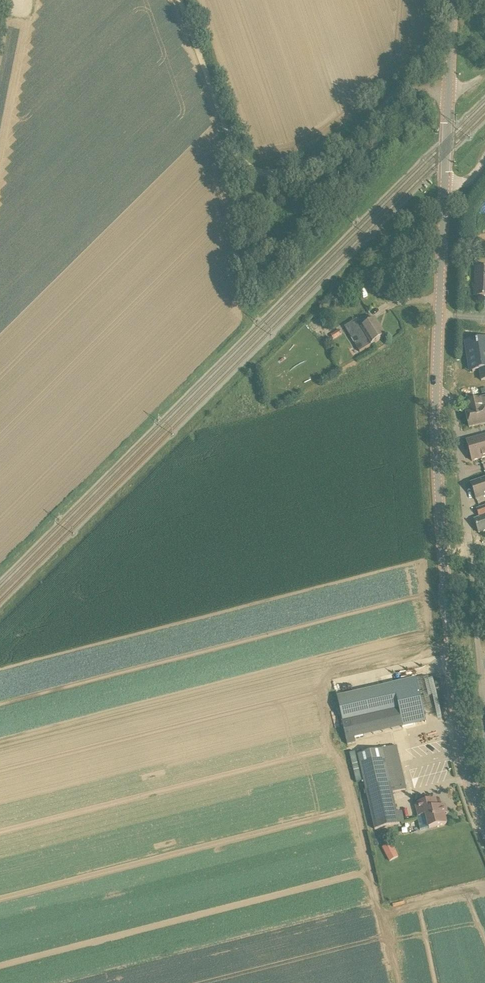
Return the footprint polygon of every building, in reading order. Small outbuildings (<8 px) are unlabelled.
[(476,268),(475,296),(484,297),(484,268),(476,268)] [(353,322),(344,328),(360,352),(385,336),(375,319),(358,330),(353,322)] [(339,330),(331,336),(333,339),(342,334),(339,330)] [(484,381),(484,345),(478,346),(478,342),(468,344),(473,373),(480,372),(481,382),(484,381)] [(479,426),(484,425),(484,414),(484,409),(484,408),(484,399),(481,400),(466,403),(468,412),(465,413),(469,428),(479,426)] [(472,462),(484,458),(484,436),(466,441),(472,462)] [(477,500),(484,497),(484,479),(471,484),(477,500)] [(480,508),(477,509),(480,518),(484,516),(484,507),(480,508)] [(480,518),(473,520),(478,534),(484,531),(484,516),(480,518)] [(403,728),(398,704),(341,717),(348,746),(356,744),(355,739),(403,728)] [(383,750),(393,793),(407,790),(397,747),(383,750)] [(393,793),(383,750),(358,756),(376,830),(400,825),(393,793)] [(421,830),(430,828),(447,824),(444,809),(447,808),(446,805),(438,807),(436,799),(416,804),(419,817),(418,817),(421,830)] [(396,852),(387,857),(390,862),(399,857),(396,852)]
